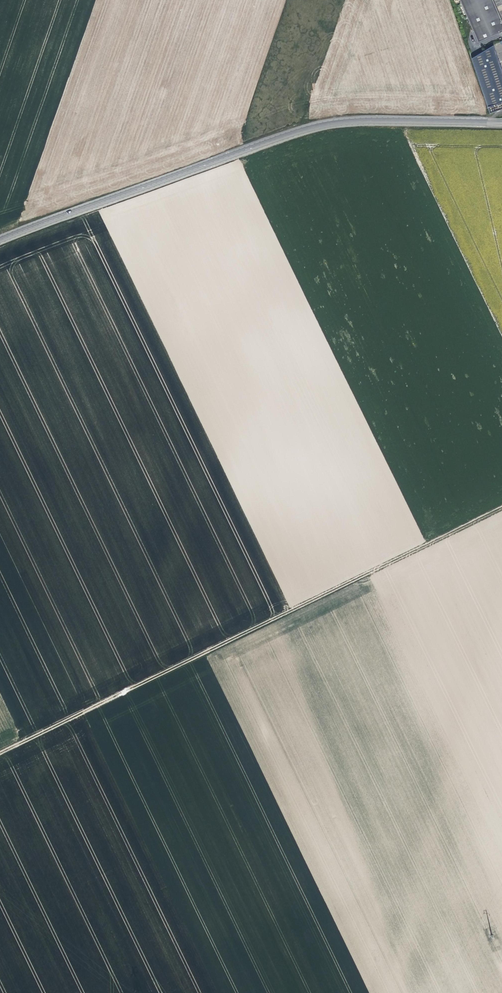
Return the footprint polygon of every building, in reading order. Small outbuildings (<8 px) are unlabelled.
[(467,12),(493,1),(492,0),(462,0),(467,12)] [(478,42),(501,32),(501,23),(493,1),(467,12),(478,42)] [(471,59),(487,108),(501,103),(501,73),(493,46),(471,59)] [(108,212),(108,219),(112,229),(112,228),(114,232),(110,232),(115,245),(115,240),(112,233),(116,233),(117,237),(123,237),(123,225),(123,223),(123,222),(122,219),(118,221),(118,214),(115,206),(111,206),(107,208),(108,212)] [(361,466),(362,529),(370,529),(370,522),(376,522),(376,467),(370,467),(370,466),(361,466)]
